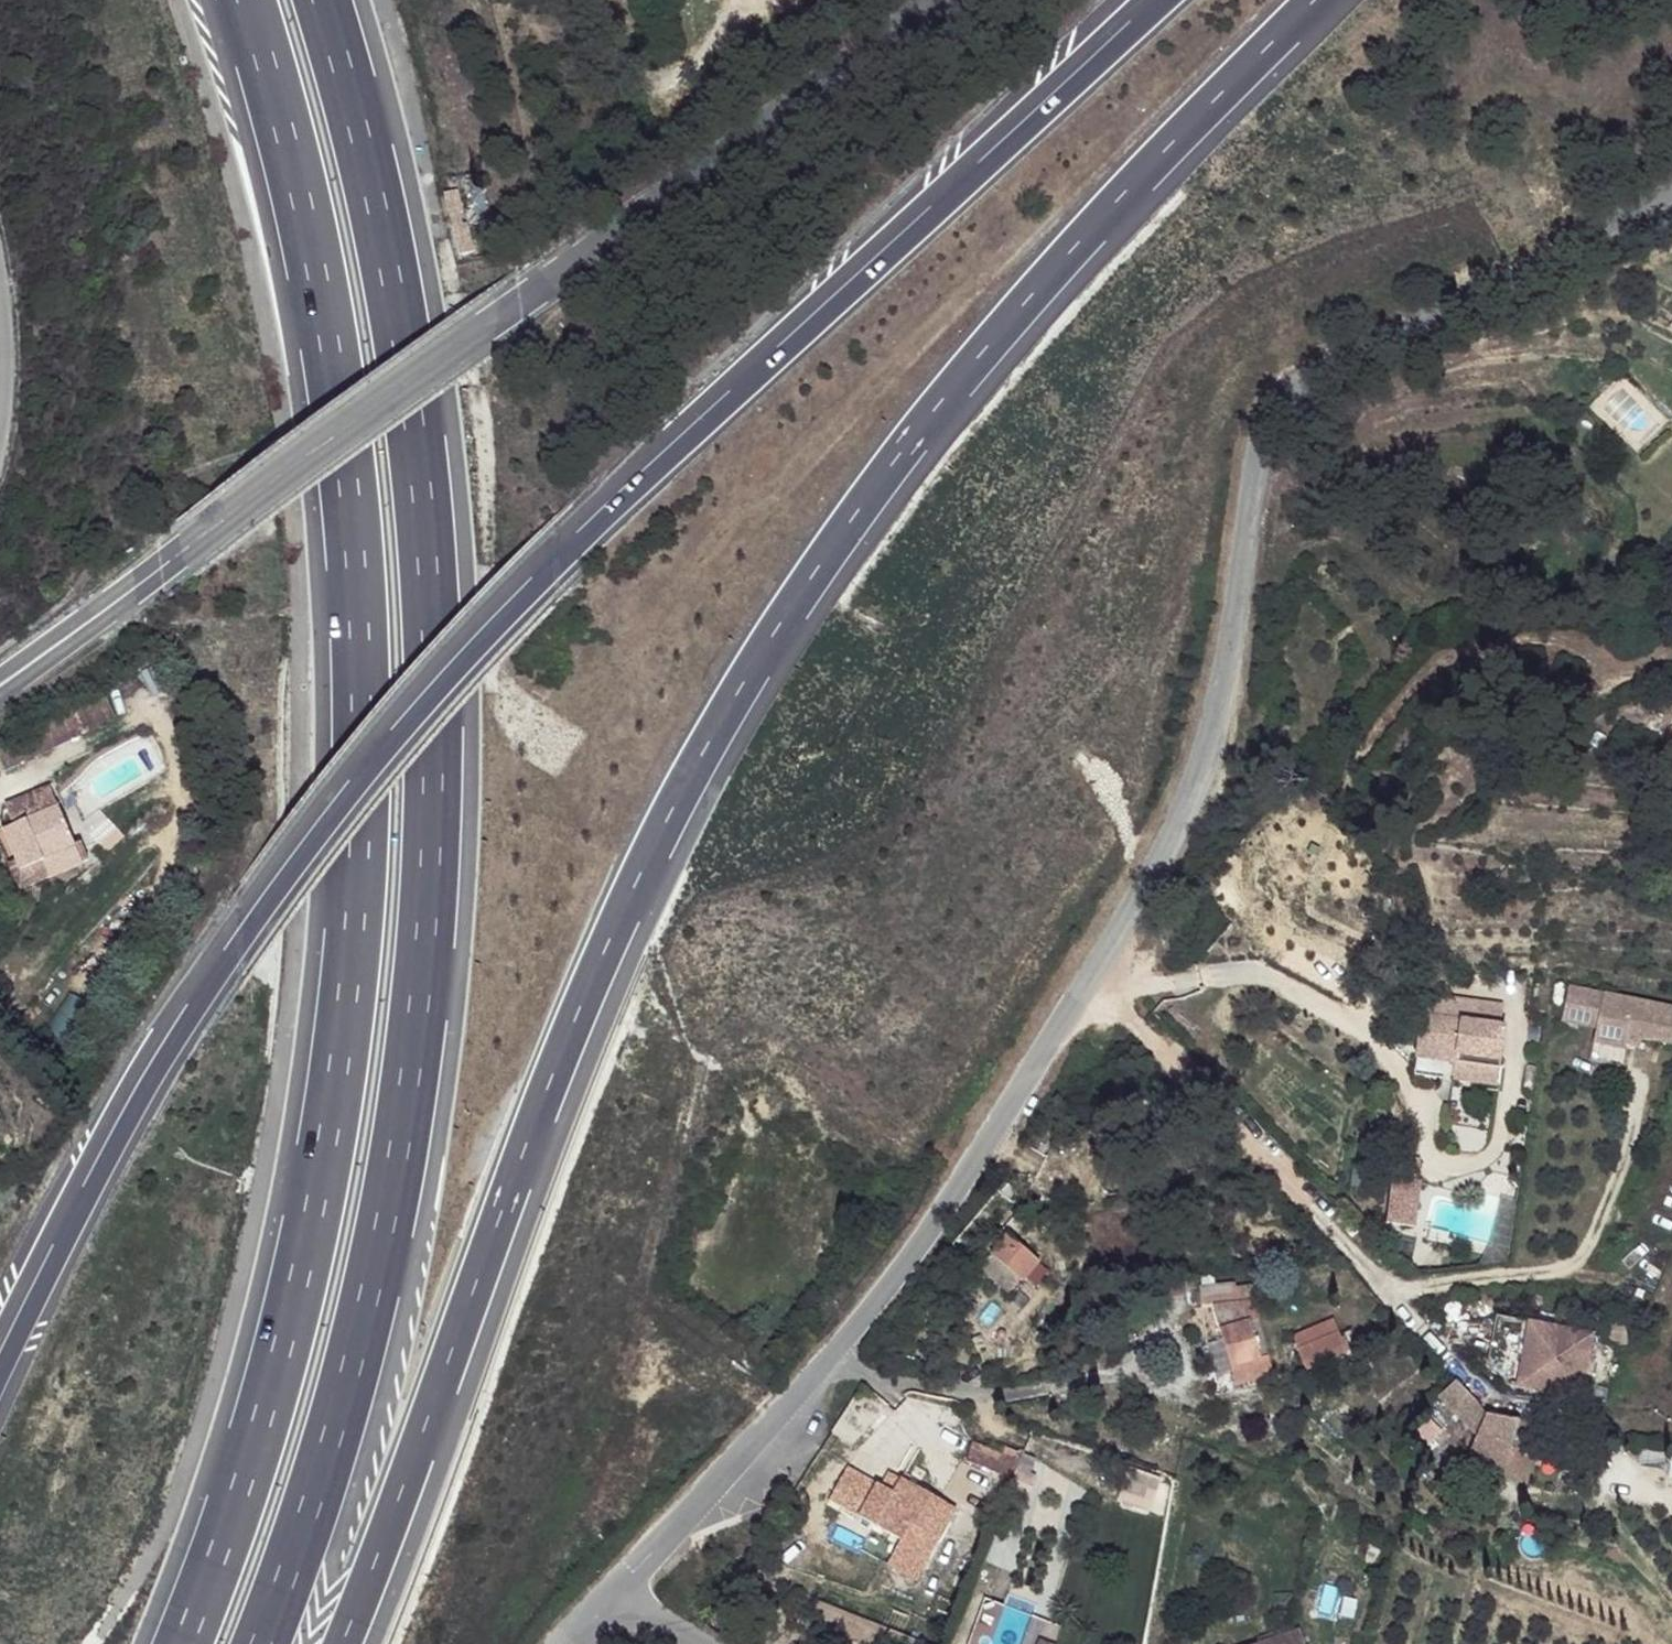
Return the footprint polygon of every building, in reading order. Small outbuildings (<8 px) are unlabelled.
[(49,810),(44,794),(11,806),(17,822),(49,810)] [(49,810),(17,822),(0,828),(0,849),(7,867),(0,869),(0,874),(6,893),(39,880),(36,871),(74,858),(72,848),(63,850),(49,810)] [(77,865),(74,858),(36,871),(39,880),(77,865)] [(1581,1024),(1589,989),(1570,985),(1563,1021),(1581,1024)] [(1597,1028),(1605,992),(1589,989),(1581,1024),(1597,1028)] [(1605,992),(1597,1028),(1595,1042),(1625,1048),(1626,1041),(1628,1034),(1641,1037),(1671,1044),(1671,1007),(1605,992)] [(1499,1069),(1505,1026),(1422,1015),(1415,1075),(1453,1079),(1454,1063),(1499,1069)] [(1640,1044),(1641,1037),(1628,1034),(1626,1041),(1640,1044)] [(1497,1085),(1499,1069),(1454,1063),(1453,1079),(1497,1085)] [(1387,1224),(1414,1227),(1419,1182),(1392,1180),(1387,1224)] [(1447,1244),(1449,1233),(1432,1228),(1430,1228),(1428,1240),(1447,1244)] [(1006,1242),(993,1233),(987,1240),(980,1235),(962,1261),(981,1273),(989,1264),(1006,1242)] [(1037,1264),(1006,1242),(989,1264),(1021,1287),(1037,1264)] [(1220,1289),(1218,1281),(1182,1294),(1190,1316),(1202,1310),(1234,1299),(1228,1286),(1220,1289)] [(1250,1318),(1242,1296),(1234,1299),(1242,1321),(1250,1318)] [(1242,1321),(1234,1299),(1202,1310),(1210,1335),(1217,1332),(1244,1324),(1242,1321)] [(1510,1386),(1519,1388),(1532,1323),(1507,1318),(1499,1360),(1510,1386)] [(1532,1323),(1519,1388),(1584,1400),(1597,1335),(1532,1323)] [(1626,1346),(1627,1324),(1604,1323),(1604,1345),(1626,1346)] [(1255,1356),(1244,1324),(1217,1332),(1228,1366),(1255,1356)] [(1341,1353),(1330,1327),(1289,1345),(1299,1371),(1341,1353)] [(1228,1366),(1217,1332),(1210,1335),(1221,1368),(1228,1366)] [(1267,1375),(1260,1354),(1255,1356),(1228,1366),(1221,1368),(1230,1389),(1267,1375)] [(1452,1387),(1434,1404),(1476,1445),(1469,1481),(1478,1482),(1476,1488),(1482,1491),(1485,1479),(1489,1480),(1488,1485),(1530,1493),(1534,1471),(1484,1423),(1474,1411),(1452,1387)] [(1510,1440),(1515,1421),(1486,1415),(1510,1440)] [(1533,1464),(1544,1427),(1515,1421),(1510,1440),(1533,1464)] [(1006,1458),(976,1445),(969,1464),(998,1475),(1006,1458)] [(1127,1467),(1117,1503),(1154,1514),(1165,1477),(1127,1467)] [(959,1511),(906,1478),(897,1490),(886,1508),(902,1518),(940,1543),(959,1511)] [(897,1490),(887,1485),(870,1511),(881,1517),(886,1508),(897,1490)] [(902,1518),(886,1508),(881,1517),(896,1529),(902,1518)] [(1264,1643),(1305,1643),(1301,1632),(1264,1643)]
